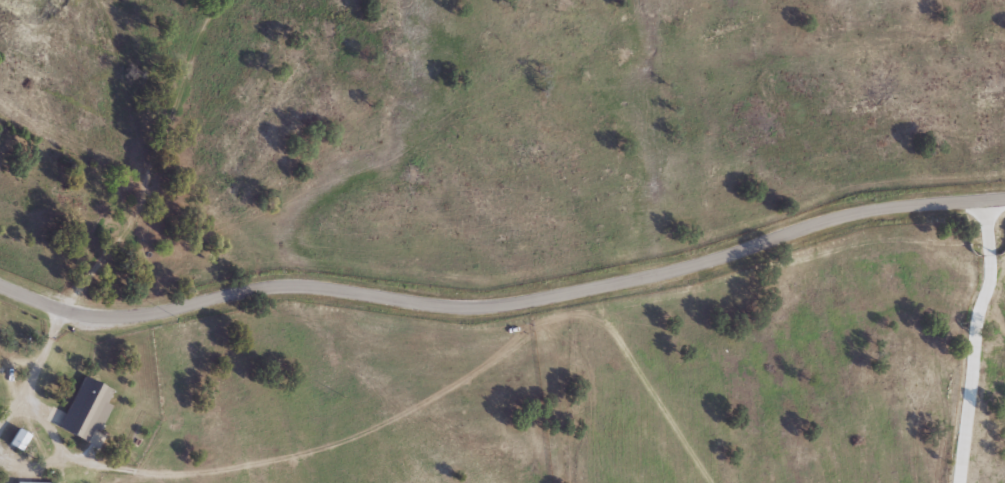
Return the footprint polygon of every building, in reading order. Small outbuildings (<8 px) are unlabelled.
[(112,392),(106,405),(109,406),(90,445),(58,430),(83,378),(112,392)] [(19,452),(9,445),(18,431),(29,437),(19,452)]
